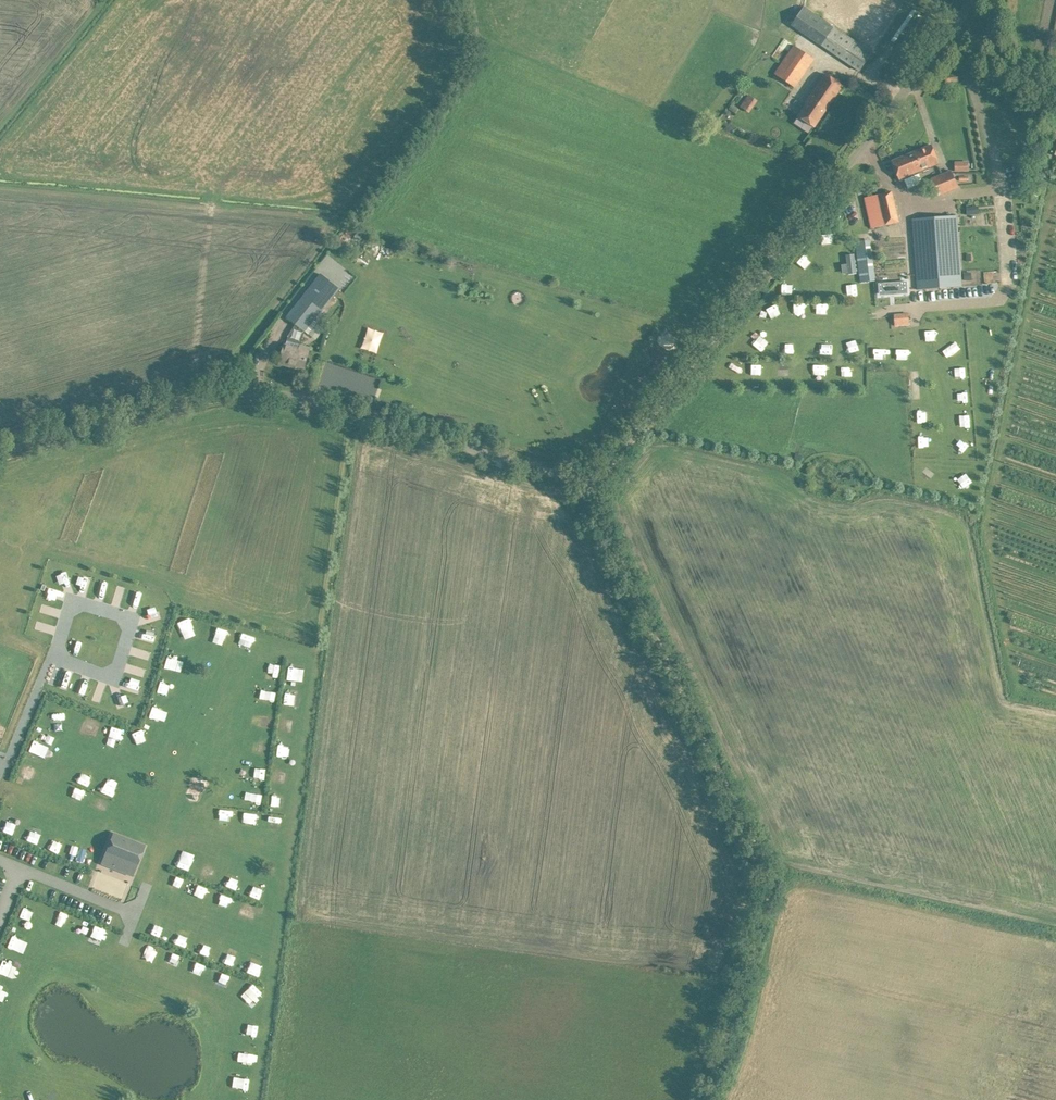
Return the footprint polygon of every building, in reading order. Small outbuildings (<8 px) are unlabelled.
[(872,53),(834,27),(805,7),(793,25),(822,46),(859,71),(872,53)] [(793,44),(774,72),(794,87),(814,58),(793,44)] [(957,73),(944,75),(945,82),(958,81),(957,73)] [(800,117),(805,121),(814,127),(842,86),(825,74),(809,98),(811,100),(800,117)] [(748,93),(739,105),(749,112),(757,99),(748,93)] [(732,104),(729,108),(735,113),(738,109),(732,104)] [(1055,140),(1050,138),(1046,148),(1049,149),(1048,152),(1055,155),(1055,138),(1055,140)] [(914,152),(917,159),(913,161),(918,174),(930,169),(929,167),(939,163),(936,155),(932,145),(914,152)] [(900,181),(910,177),(918,174),(913,161),(917,159),(914,152),(892,161),(900,181)] [(968,169),(968,160),(953,160),(953,169),(968,169)] [(951,171),(941,175),(948,191),(958,187),(951,171)] [(941,175),(931,179),(938,195),(948,191),(941,175)] [(872,227),(883,225),(898,221),(894,202),(891,192),(865,198),(872,227)] [(962,286),(957,215),(913,219),(918,290),(962,286)] [(870,238),(855,240),(863,304),(877,302),(870,238)] [(846,255),(849,274),(857,273),(854,254),(846,255)] [(321,274),(294,308),(287,317),(305,331),(305,330),(309,333),(318,322),(314,319),(326,304),(327,303),(330,306),(331,306),(351,279),(343,273),(338,279),(336,278),(332,283),(321,274)] [(878,283),(879,292),(907,290),(907,281),(878,283)] [(793,294),(793,284),(781,284),(782,294),(793,294)] [(792,313),(803,313),(803,302),(793,302),(792,313)] [(816,302),(815,313),(826,313),(826,303),(816,302)] [(771,317),(778,313),(773,305),(766,309),(771,317)] [(892,313),(894,326),(909,324),(907,312),(892,313)] [(924,340),(935,340),(935,329),(924,329),(924,340)] [(954,338),(946,343),(952,354),(960,350),(954,338)] [(856,340),(845,342),(848,354),(859,351),(856,340)] [(301,343),(299,349),(285,345),(280,363),(289,366),(290,363),(304,367),(310,346),(301,343)] [(782,343),(783,353),(793,352),(793,343),(782,343)] [(831,353),(831,344),(819,344),(819,353),(831,353)] [(876,358),(885,358),(885,347),(875,347),(876,358)] [(813,365),(814,375),(825,375),(825,364),(813,365)] [(955,378),(966,377),(965,367),(954,368),(955,378)] [(967,388),(956,388),(957,403),(967,403),(967,388)] [(969,413),(957,414),(959,427),(970,425),(969,413)] [(927,447),(928,435),(917,434),(916,446),(927,447)] [(958,439),(953,447),(962,453),(967,445),(958,439)] [(921,475),(925,480),(931,473),(927,469),(921,475)] [(965,472),(956,478),(962,487),(971,481),(965,472)] [(214,636),(224,638),(226,629),(216,626),(214,636)] [(171,639),(182,642),(185,632),(174,629),(171,639)] [(240,632),(238,643),(248,645),(250,634),(240,632)] [(163,666),(174,669),(176,659),(166,656),(163,666)] [(279,676),(279,664),(268,664),(268,676),(279,676)] [(167,695),(169,683),(158,682),(156,693),(167,695)] [(261,700),(275,702),(276,690),(262,688),(261,700)] [(301,706),(301,694),(293,693),(284,693),(284,705),(301,706)] [(153,707),(150,716),(160,719),(163,710),(153,707)] [(49,719),(58,718),(57,708),(47,710),(49,719)] [(271,729),(272,716),(261,714),(260,727),(271,729)] [(279,731),(292,732),(294,719),(281,717),(279,731)] [(110,725),(107,735),(117,738),(120,729),(110,725)] [(141,728),(130,732),(135,744),(146,739),(141,728)] [(269,749),(270,738),(259,737),(259,749),(269,749)] [(27,752),(40,757),(45,744),(32,740),(27,752)] [(32,781),(36,769),(22,764),(17,775),(32,781)] [(255,768),(255,779),(265,780),(265,768),(255,768)] [(273,781),(290,782),(290,772),(273,771),(273,781)] [(111,795),(117,779),(107,775),(101,792),(111,795)] [(67,802),(78,806),(84,790),(73,786),(67,802)] [(249,802),(259,805),(262,796),(252,792),(249,802)] [(92,805),(103,809),(107,799),(96,795),(92,805)] [(286,806),(286,796),(270,796),(270,805),(286,806)] [(220,822),(228,822),(229,811),(221,810),(220,822)] [(255,823),(255,813),(243,812),(243,822),(255,823)] [(268,826),(280,827),(280,816),(269,815),(268,826)] [(115,838),(105,864),(136,876),(146,850),(115,838)] [(85,864),(90,853),(77,847),(72,859),(85,864)] [(185,870),(189,859),(180,855),(175,866),(185,870)] [(203,863),(198,875),(210,880),(215,867),(203,863)] [(227,874),(223,885),(234,889),(238,878),(227,874)] [(169,876),(168,886),(177,887),(179,877),(169,876)] [(192,894),(204,897),(207,887),(195,883),(192,894)] [(259,899),(264,888),(252,883),(248,895),(259,899)] [(212,902),(223,908),(229,898),(217,891),(212,902)] [(250,922),(256,906),(245,902),(239,918),(250,922)] [(26,924),(30,915),(20,910),(15,920),(26,924)] [(159,938),(164,927),(152,922),(148,933),(159,938)] [(93,924),(89,935),(100,939),(104,929),(93,924)] [(172,941),(182,947),(187,938),(178,932),(172,941)] [(208,957),(214,942),(203,938),(197,952),(208,957)] [(132,957),(145,962),(151,944),(138,939),(132,957)] [(165,963),(175,967),(180,955),(170,951),(165,963)] [(231,966),(235,956),(225,952),(221,961),(231,966)] [(9,976),(12,963),(0,961),(0,974),(9,976)] [(192,962),(190,973),(202,974),(204,964),(192,962)] [(249,962),(246,972),(260,976),(263,966),(249,962)] [(225,986),(228,974),(215,970),(212,982),(225,986)] [(253,983),(240,995),(251,1007),(259,1000),(257,997),(262,992),(253,983)] [(256,1040),(256,1029),(241,1028),(240,1039),(256,1040)] [(238,1078),(238,1090),(248,1090),(248,1078),(238,1078)]
